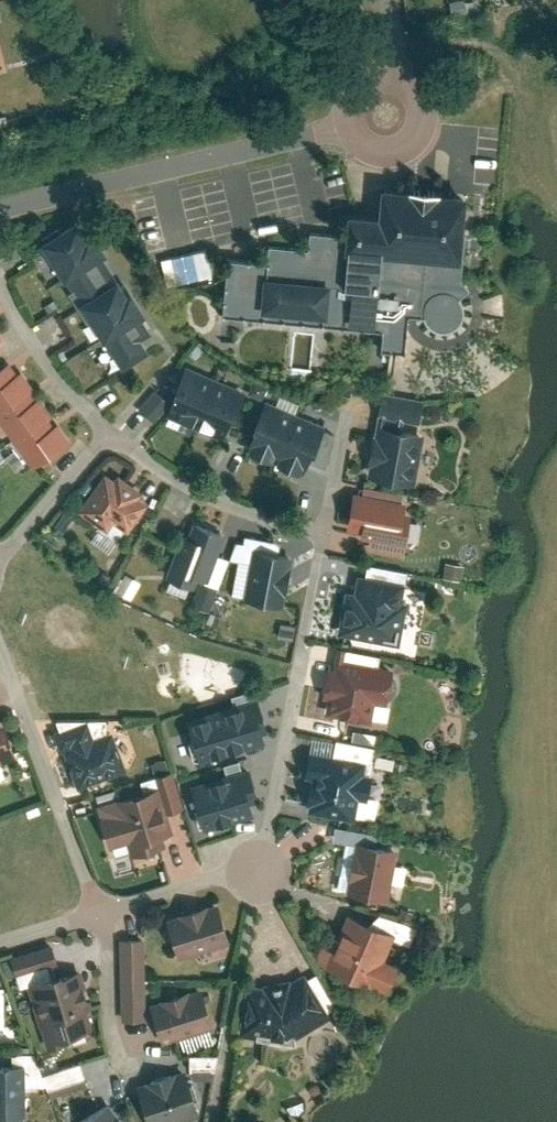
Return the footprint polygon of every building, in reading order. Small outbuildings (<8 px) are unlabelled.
[(348,233),(340,320),(381,324),(379,343),(409,346),(412,310),(429,311),(431,317),(435,321),(441,325),(447,326),(454,325),(460,321),(464,316),(466,310),(467,304),(465,298),(460,292),(468,286),(463,279),(467,231),(462,231),(465,192),(387,186),(385,217),(350,214),(348,233)] [(88,226),(79,212),(39,238),(65,277),(108,249),(92,224),(88,226)] [(66,277),(79,297),(117,273),(104,253),(66,277)] [(127,287),(117,273),(79,297),(105,336),(141,313),(147,310),(131,285),(127,287)] [(141,313),(105,336),(124,365),(149,349),(141,336),(151,330),(141,313)] [(36,389),(16,358),(0,369),(0,413),(36,389)] [(244,388),(185,363),(164,413),(223,439),(244,388)] [(53,415),(36,389),(0,413),(0,419),(15,440),(53,415)] [(156,389),(139,407),(152,419),(169,401),(156,389)] [(423,397),(382,390),(368,473),(415,482),(425,430),(417,429),(423,397)] [(325,422),(266,397),(245,447),(304,472),(325,422)] [(33,468),(71,442),(53,415),(15,440),(33,468)] [(113,475),(104,469),(77,507),(107,528),(114,519),(128,529),(148,501),(140,495),(144,489),(117,470),(113,475)] [(407,498),(353,489),(347,526),(361,529),(359,542),(405,550),(412,509),(406,508),(407,498)] [(225,531),(193,519),(188,532),(182,530),(166,574),(195,584),(199,574),(208,577),(225,531)] [(291,554),(252,547),(243,596),(283,603),(291,554)] [(357,574),(346,572),(335,632),(401,644),(411,588),(405,587),(406,579),(358,571),(357,574)] [(192,604),(209,610),(217,587),(200,581),(192,604)] [(386,701),(393,664),(379,661),(381,652),(337,644),(333,666),(328,665),(322,695),(328,696),(325,711),(370,719),(374,698),(386,701)] [(254,698),(188,718),(200,760),(267,740),(254,698)] [(87,718),(55,730),(77,787),(128,767),(113,728),(94,735),(87,718)] [(13,757),(0,721),(0,762),(13,757)] [(366,758),(308,747),(304,773),(311,775),(306,801),(310,802),(309,809),(354,817),(359,795),(368,797),(373,773),(363,771),(366,758)] [(250,766),(191,784),(205,829),(256,813),(253,805),(258,803),(254,790),(257,789),(250,766)] [(158,782),(94,803),(108,847),(127,841),(131,854),(166,843),(162,833),(173,829),(158,782)] [(368,829),(336,822),(333,838),(356,842),(347,890),(388,898),(398,847),(365,841),(368,829)] [(231,941),(218,899),(166,916),(179,958),(231,941)] [(396,931),(348,912),(326,964),(387,989),(398,962),(386,957),(396,931)] [(144,937),(119,937),(121,1019),(146,1019),(144,937)] [(81,967),(30,982),(49,1046),(58,1043),(57,1037),(94,1026),(87,1005),(92,1004),(81,967)] [(262,981),(247,979),(238,1033),(290,1041),(333,1016),(305,967),(290,976),(262,981)] [(216,1024),(203,983),(150,999),(163,1041),(216,1024)] [(0,1062),(0,1119),(7,1119),(6,1113),(25,1113),(24,1061),(0,1062)] [(189,1067),(137,1084),(149,1121),(161,1121),(202,1109),(189,1067)] [(74,1121),(121,1121),(108,1101),(74,1121)]
